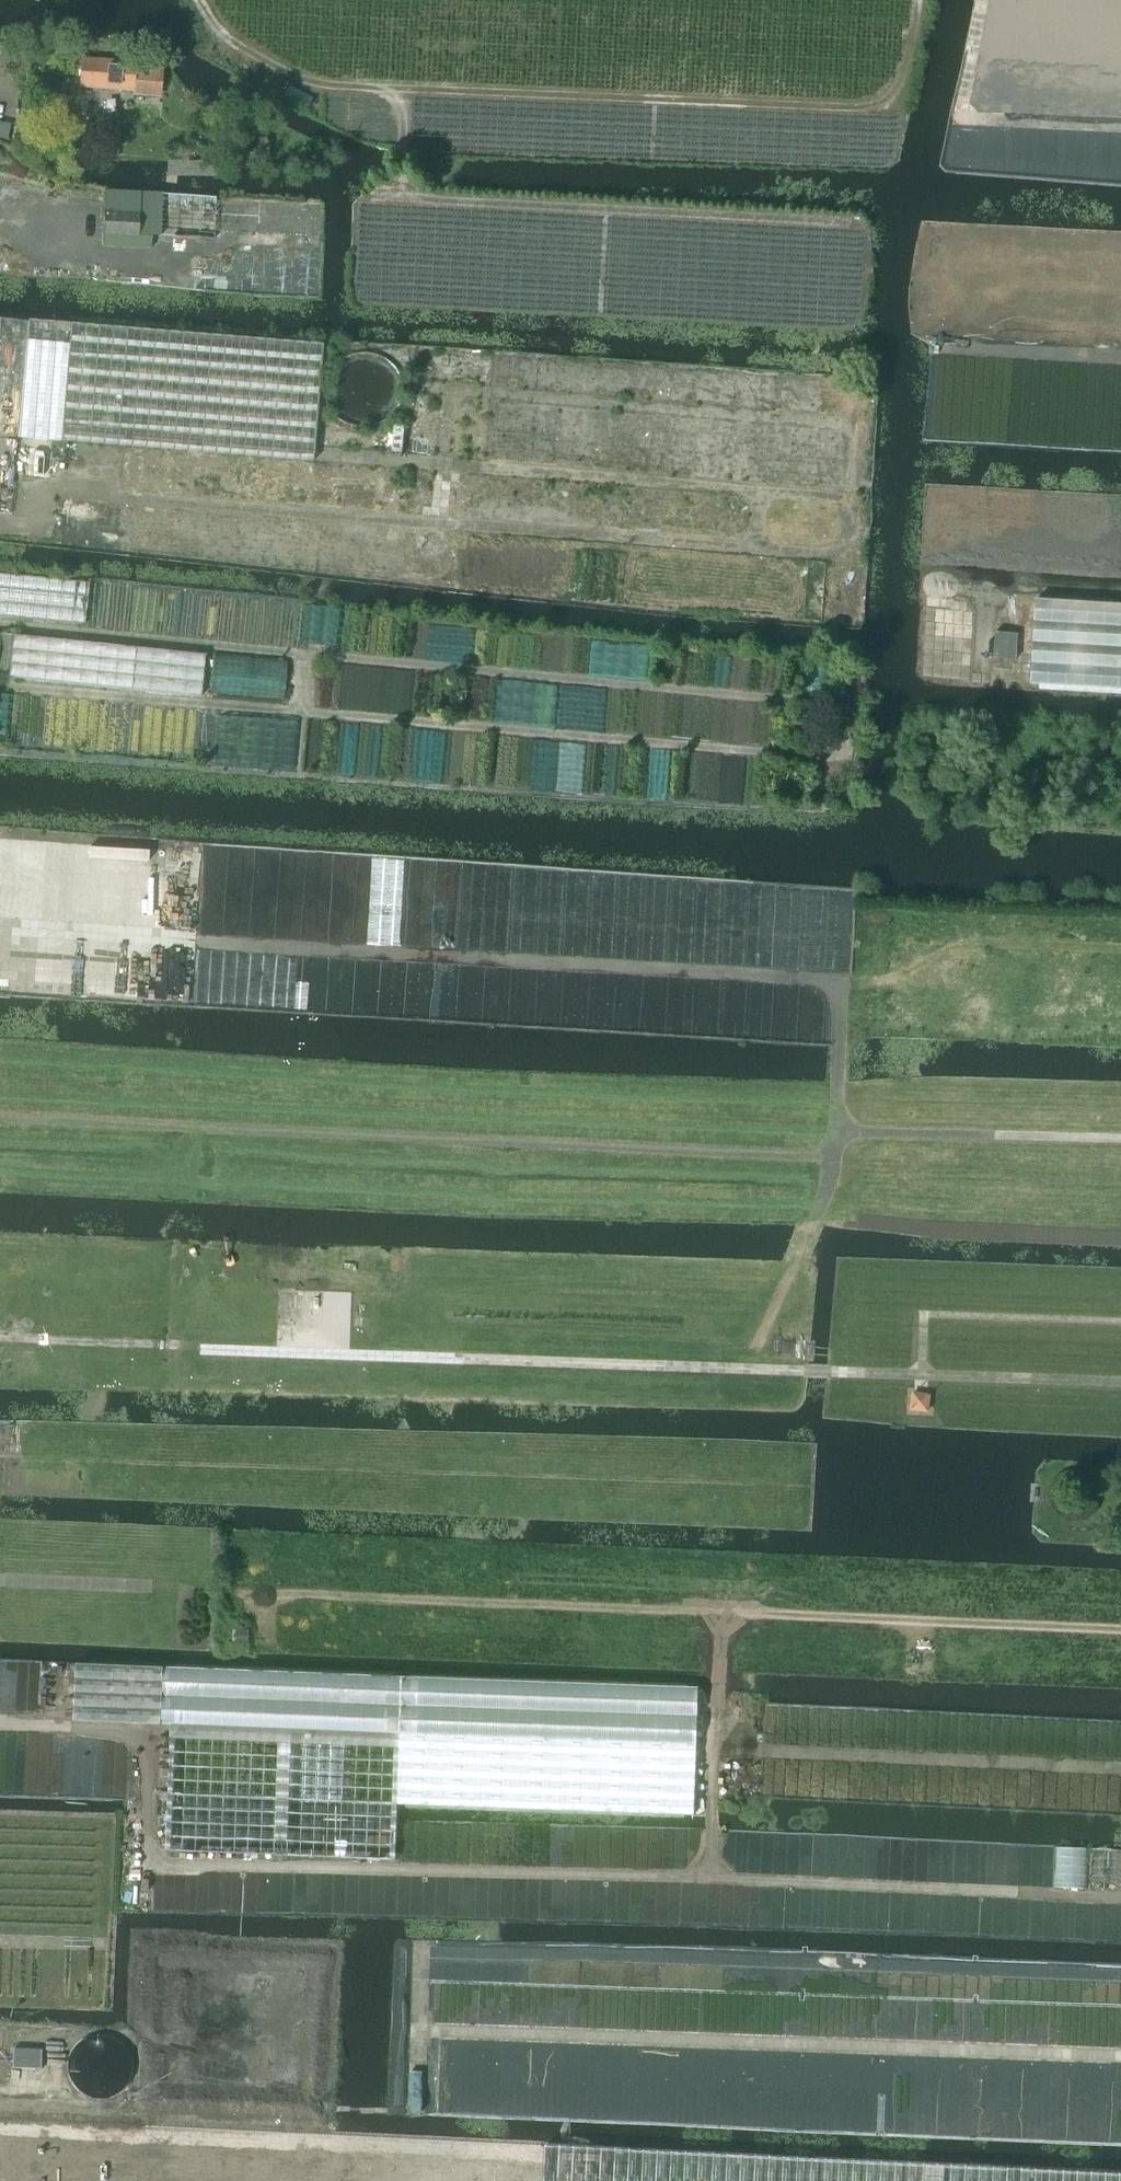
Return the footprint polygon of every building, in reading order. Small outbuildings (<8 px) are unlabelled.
[(81,87),(132,91),(132,95),(161,98),(163,70),(134,68),(135,65),(83,60),(81,87)] [(7,140),(10,128),(0,126),(0,138),(7,140)] [(214,238),(216,197),(104,191),(103,248),(152,249),(152,236),(214,238)] [(3,436),(21,438),(56,441),(305,465),(317,348),(66,325),(0,319),(0,436),(3,436)] [(410,396),(410,390),(410,383),(407,374),(404,369),(398,362),(392,357),(385,354),(378,353),(370,352),(362,354),(356,356),(352,359),(345,365),(341,369),(338,376),(336,383),(335,390),(336,398),(339,405),(342,412),(347,417),(354,422),(361,425),(368,427),(374,427),(383,426),(388,424),(394,421),(400,416),(405,410),(408,404),(410,396)] [(85,625),(89,583),(0,574),(0,616),(85,625)] [(1120,690),(1120,605),(1036,600),(1032,684),(1120,690)] [(7,674),(12,634),(0,633),(0,674),(7,674)] [(995,633),(994,659),(1015,659),(1016,634),(995,633)] [(204,655),(12,634),(7,674),(7,677),(200,697),(204,655)] [(250,1629),(234,1628),(233,1643),(249,1644),(250,1629)] [(401,1677),(76,1665),(74,1722),(172,1726),(169,1850),(398,1860),(400,1807),(696,1814),(700,1685),(401,1677)] [(15,2048),(14,2068),(43,2069),(43,2049),(15,2048)] [(0,2119),(0,2180),(1120,2180),(0,2119)]
